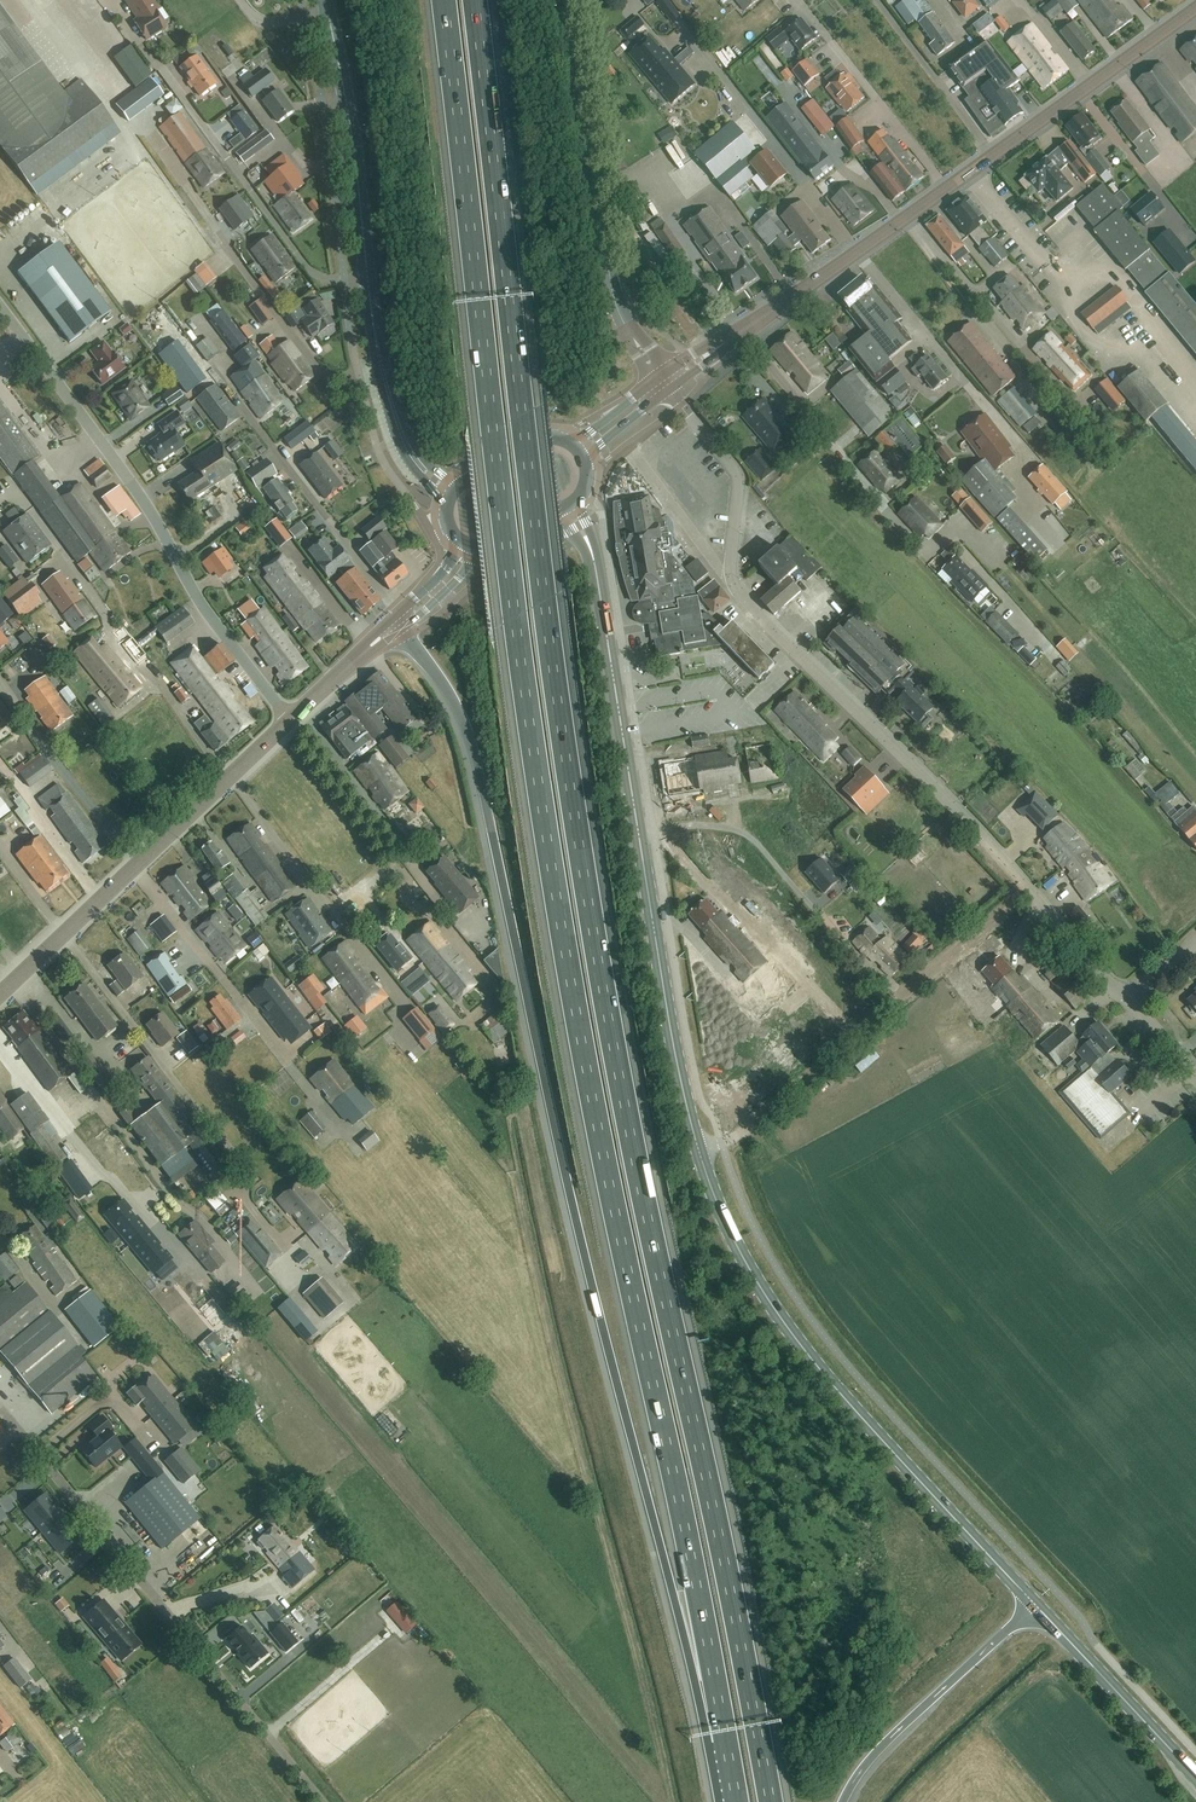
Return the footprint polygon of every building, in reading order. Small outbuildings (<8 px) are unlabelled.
[(155,11),(158,10),(152,0),(126,0),(125,1),(134,15),(137,14),(140,18),(134,22),(145,40),(165,28),(155,11)] [(676,7),(671,0),(661,0),(657,3),(667,15),(676,7)] [(744,12),(758,0),(734,0),(744,12)] [(921,0),(905,0),(903,2),(902,1),(894,6),(908,25),(916,19),(933,43),(929,46),(937,57),(954,44),(921,0)] [(977,8),(971,0),(959,0),(954,4),(964,17),(977,8)] [(1042,9),(1050,20),(1051,21),(1062,12),(1053,0),(1042,9)] [(1073,7),(1067,0),(1054,0),(1066,13),(1073,7)] [(1107,38),(1132,19),(1122,5),(1117,7),(1112,1),(1113,0),(1078,0),(1107,38)] [(1151,4),(1147,0),(1136,0),(1144,10),(1151,4)] [(62,92),(13,24),(0,6),(0,146),(35,194),(45,187),(46,188),(120,133),(81,79),(63,92),(62,92)] [(972,27),(978,35),(994,23),(988,15),(972,27)] [(626,39),(630,37),(644,25),(636,16),(622,28),(619,31),(626,39)] [(800,51),(817,38),(802,18),(785,32),(800,51)] [(1054,57),(1048,51),(1051,49),(1031,24),(1008,42),(1013,48),(1013,49),(1044,89),(1068,70),(1056,55),(1054,57)] [(1081,61),(1094,51),(1073,24),(1071,26),(1061,33),(1081,61)] [(65,44),(72,41),(64,25),(58,28),(65,44)] [(775,51),(790,40),(779,28),(774,32),(766,39),(775,51)] [(1180,50),(1189,61),(1193,61),(1195,65),(1195,37),(1180,50)] [(662,52),(650,38),(630,54),(672,104),(695,84),(683,71),(682,71),(678,67),(679,65),(665,49),(662,52)] [(1019,81),(988,44),(952,67),(957,74),(953,77),(969,98),(964,102),(989,137),(1022,113),(1014,102),(1016,101),(1012,94),(1010,96),(1006,90),(1019,81)] [(181,54),(173,60),(177,66),(185,59),(181,54)] [(200,96),(217,84),(196,55),(179,68),(200,96)] [(79,63),(90,75),(95,70),(84,58),(79,63)] [(804,87),(820,75),(807,59),(792,71),(804,87)] [(1136,82),(1171,130),(1174,128),(1179,134),(1176,136),(1181,143),(1195,132),(1195,110),(1161,63),(1136,82)] [(249,71),(239,78),(244,84),(243,85),(252,97),(261,91),(266,98),(262,101),(276,122),(292,111),(277,90),(272,93),(267,86),(274,81),(265,69),(253,77),(249,71)] [(1020,76),(1015,69),(1012,72),(1017,79),(1020,76)] [(794,78),(787,70),(779,76),(786,84),(794,78)] [(842,105),(847,111),(862,99),(856,91),(859,89),(852,81),(849,83),(843,76),(826,90),(840,107),(842,105)] [(151,78),(116,105),(129,122),(164,94),(151,78)] [(232,95),(227,88),(221,92),(226,99),(232,95)] [(1138,116),(1126,100),(1111,112),(1119,123),(1118,124),(1132,142),(1133,142),(1138,149),(1135,151),(1146,165),(1159,155),(1149,142),(1152,139),(1146,131),(1150,129),(1139,115),(1138,116)] [(834,126),(814,102),(803,111),(822,136),(834,126)] [(785,104),(767,117),(800,159),(816,147),(817,146),(798,121),(797,122),(793,116),(794,115),(785,104)] [(245,140),(248,138),(257,131),(243,111),(231,120),(245,140)] [(211,158),(179,112),(158,127),(178,154),(184,161),(204,188),(224,173),(213,157),(211,158)] [(1099,176),(1109,169),(1092,146),(1101,140),(1082,115),(1066,127),(1082,148),(1080,150),(1099,176)] [(835,126),(845,141),(858,132),(848,118),(835,126)] [(740,162),(754,151),(732,124),(695,154),(717,181),(717,182),(730,197),(753,178),(746,169),(740,162)] [(243,163),(273,140),(266,130),(236,153),(243,163)] [(891,141),(882,130),(867,142),(906,190),(923,176),(915,166),(912,167),(908,162),(910,159),(894,139),(891,141)] [(864,141),(858,132),(845,141),(851,150),(864,141)] [(685,161),(692,155),(679,139),(667,149),(693,180),(698,176),(685,161)] [(1095,174),(1072,145),(1071,146),(1069,143),(1060,150),(1059,149),(1047,159),(1047,158),(1024,177),(1025,178),(1020,182),(1027,190),(1031,186),(1038,194),(1045,188),(1056,201),(1072,188),(1059,172),(1069,164),(1078,175),(1084,183),(1095,174)] [(815,180),(833,166),(823,154),(822,155),(816,147),(800,159),(815,180)] [(762,156),(757,149),(754,151),(740,162),(746,169),(751,165),(770,187),(786,175),(767,152),(762,156)] [(301,176),(286,156),(267,171),(271,177),(264,182),(274,195),(277,192),(283,199),(274,207),(294,233),(311,219),(291,193),(301,185),(297,179),(301,176)] [(877,168),(870,173),(892,201),(905,191),(887,169),(881,173),(877,168)] [(1118,191),(1112,183),(1107,187),(1114,194),(1118,191)] [(854,226),(873,210),(851,184),(832,200),(854,226)] [(1148,252),(1149,251),(1118,213),(1123,210),(1103,184),(1076,207),(1095,231),(1093,233),(1125,271),(1127,269),(1146,292),(1144,294),(1195,357),(1195,307),(1169,274),(1168,275),(1148,252)] [(1143,225),(1163,209),(1150,194),(1131,210),(1143,225)] [(253,216),(238,196),(219,209),(234,230),(237,229),(240,227),(253,216)] [(997,234),(967,197),(961,201),(960,200),(946,211),(967,237),(969,235),(980,248),(997,234)] [(314,213),(320,208),(314,200),(307,204),(314,213)] [(829,241),(819,227),(821,226),(801,201),(781,217),(789,228),(786,230),(771,211),(767,215),(752,227),(768,246),(773,243),(785,257),(795,249),(794,247),(800,242),(802,240),(812,254),(829,241)] [(1068,201),(1062,206),(1067,213),(1073,207),(1068,201)] [(744,280),(748,285),(758,278),(743,258),(745,257),(710,207),(697,217),(742,281),(744,280)] [(952,259),(965,248),(940,216),(926,227),(952,259)] [(735,294),(748,285),(744,280),(742,281),(697,217),(683,226),(695,243),(711,264),(715,263),(720,270),(718,271),(735,294)] [(244,233),(252,228),(248,222),(241,227),(244,233)] [(685,254),(671,234),(664,224),(654,231),(675,261),(685,254)] [(232,230),(224,234),(228,241),(236,237),(232,230)] [(1195,262),(1169,230),(1154,243),(1180,274),(1195,262)] [(269,237),(251,250),(263,266),(264,265),(269,271),(267,272),(275,283),(295,268),(272,237),(271,235),(269,237)] [(745,254),(751,250),(743,238),(737,242),(745,254)] [(992,238),(980,248),(979,249),(994,268),(1008,257),(992,238)] [(59,241),(18,271),(69,341),(110,311),(59,241)] [(206,287),(205,286),(195,274),(185,281),(195,295),(206,287)] [(1032,324),(1045,313),(1025,288),(1027,287),(1024,284),(1021,287),(1010,274),(1009,275),(1008,275),(1009,276),(993,289),(993,290),(994,289),(1003,301),(1002,302),(1000,303),(1014,321),(1016,319),(1021,325),(1020,326),(1023,330),(1032,324)] [(274,299),(279,295),(263,276),(258,280),(274,299)] [(888,361),(912,342),(897,323),(902,319),(869,278),(866,280),(864,281),(862,278),(840,297),(850,310),(847,312),(867,336),(852,349),(849,351),(876,384),(894,369),(888,361)] [(1115,287),(1082,313),(1093,328),(1098,335),(1132,309),(1126,301),(1127,301),(1115,287)] [(332,292),(319,294),(320,301),(333,300),(332,292)] [(332,324),(316,300),(314,296),(284,316),(290,326),(296,322),(295,320),(304,314),(306,317),(300,321),(311,337),(317,333),(317,334),(332,324)] [(248,307),(261,326),(272,318),(259,299),(248,307)] [(1051,321),(1058,316),(1052,309),(1045,314),(1051,321)] [(233,352),(247,341),(223,310),(209,321),(233,352)] [(970,369),(994,349),(988,342),(986,343),(982,338),(983,337),(971,322),(948,342),(970,369)] [(846,335),(852,329),(847,323),(841,328),(846,335)] [(123,337),(132,331),(127,324),(118,330),(123,337)] [(826,378),(817,368),(817,363),(792,333),(770,351),(778,359),(784,366),(790,374),(793,372),(798,377),(796,379),(808,394),(826,378)] [(1033,349),(1042,359),(1043,357),(1048,363),(1047,364),(1063,382),(1066,381),(1075,391),(1090,377),(1050,333),(1033,349)] [(837,339),(846,349),(852,344),(843,334),(837,339)] [(280,346),(272,335),(259,344),(271,361),(271,365),(285,384),(289,384),(294,391),(315,375),(305,363),(303,363),(298,357),(300,355),(289,340),(280,346)] [(1066,339),(1071,346),(1076,341),(1070,335),(1066,339)] [(207,337),(202,341),(199,337),(192,342),(195,346),(207,362),(219,353),(207,337)] [(111,352),(103,340),(90,350),(98,361),(90,368),(102,384),(124,368),(112,351),(111,352)] [(187,393),(206,379),(177,340),(159,354),(187,393)] [(994,349),(970,369),(993,396),(1016,377),(1007,365),(1004,367),(999,361),(1001,358),(994,349)] [(847,361),(852,357),(846,350),(841,354),(847,361)] [(923,361),(917,353),(910,359),(916,366),(911,370),(917,377),(922,374),(927,381),(927,382),(933,390),(934,389),(936,390),(940,386),(940,385),(948,379),(941,370),(940,371),(928,356),(923,361)] [(869,437),(894,416),(856,370),(857,370),(850,360),(838,369),(845,380),(831,391),(869,437)] [(243,369),(230,378),(235,385),(239,382),(245,389),(241,392),(260,419),(282,403),(264,375),(253,361),(243,369)] [(894,369),(876,384),(877,384),(878,383),(889,396),(896,390),(905,383),(894,369)] [(1167,405),(1138,371),(1117,389),(1146,423),(1151,418),(1165,406),(1167,405)] [(1124,399),(1107,379),(1096,389),(1112,408),(1124,399)] [(130,382),(113,394),(120,404),(121,403),(131,418),(147,407),(130,382)] [(905,383),(896,390),(901,396),(910,388),(905,383)] [(221,431),(240,417),(216,384),(196,398),(221,431)] [(168,407),(183,397),(176,386),(161,397),(168,407)] [(1020,426),(1033,415),(1012,390),(998,400),(1020,426)] [(942,429),(973,403),(962,391),(941,409),(943,411),(928,424),(937,435),(942,430),(942,429)] [(176,404),(177,405),(183,414),(192,407),(186,398),(176,404)] [(777,415),(772,410),(774,409),(765,398),(744,416),(774,451),(795,433),(778,414),(777,415)] [(1165,406),(1151,418),(1195,471),(1195,443),(1165,406)] [(915,414),(911,409),(908,411),(910,414),(906,416),(908,419),(915,414)] [(175,452),(184,446),(173,431),(184,423),(176,411),(156,424),(162,432),(146,443),(159,461),(174,451),(175,452)] [(41,454),(10,413),(0,420),(0,458),(13,476),(41,454)] [(994,518),(1015,499),(1010,494),(1015,490),(997,469),(1014,457),(1008,449),(1010,447),(985,414),(961,432),(983,461),(962,480),(994,518)] [(31,420),(36,427),(42,424),(37,416),(31,420)] [(1035,417),(1023,427),(1028,434),(1040,424),(1035,417)] [(923,446),(901,419),(887,430),(876,439),(889,455),(900,446),(909,458),(923,446)] [(319,437),(315,432),(307,421),(283,439),(291,450),(309,436),(312,441),(319,437)] [(232,451),(240,445),(237,440),(228,446),(228,447),(226,449),(229,452),(231,451),(232,451)] [(188,500),(231,473),(235,470),(218,443),(191,460),(198,472),(178,484),(188,500)] [(946,464),(954,458),(944,445),(936,452),(946,464)] [(337,446),(329,452),(335,460),(343,454),(337,446)] [(240,459),(235,451),(230,454),(236,462),(243,472),(250,467),(243,457),(240,459)] [(746,462),(762,479),(774,468),(759,451),(746,462)] [(885,494),(901,480),(876,451),(858,465),(879,490),(881,489),(885,494)] [(325,499),(342,486),(316,452),(299,466),(325,499)] [(256,488),(274,474),(264,460),(246,473),(256,488)] [(97,486),(108,478),(96,462),(85,470),(97,486)] [(1053,505),(1067,492),(1043,465),(1028,478),(1053,505)] [(296,511),(291,503),(293,502),(276,479),(262,489),(278,511),(280,510),(280,511),(275,515),(280,521),(285,517),(285,518),(296,511)] [(41,513),(77,562),(90,553),(105,572),(131,552),(121,538),(118,540),(113,534),(116,532),(94,504),(92,505),(88,498),(90,496),(80,483),(41,513)] [(133,510),(116,488),(107,495),(101,499),(115,518),(121,513),(126,509),(133,519),(137,516),(133,510)] [(952,497),(961,507),(970,499),(961,489),(952,497)] [(622,503),(615,504),(615,514),(616,524),(617,535),(618,545),(616,545),(616,546),(620,546),(619,551),(621,556),(618,558),(619,559),(620,558),(622,569),(625,580),(629,591),(633,602),(640,601),(640,602),(641,602),(641,604),(639,605),(635,608),(633,613),(634,619),(638,623),(643,625),(651,624),(652,631),(653,631),(657,654),(657,655),(657,656),(659,657),(661,657),(683,654),(683,651),(712,646),(715,645),(718,644),(722,642),(759,681),(775,666),(733,623),(731,625),(722,616),(716,622),(708,613),(701,615),(698,597),(696,598),(693,582),(674,557),(673,558),(672,549),(674,548),(672,536),(669,537),(667,523),(666,518),(662,519),(660,512),(659,511),(658,510),(657,509),(656,509),(651,510),(649,497),(622,502),(622,503)] [(938,529),(941,526),(916,498),(898,514),(921,538),(924,535),(925,535),(928,538),(938,529)] [(961,507),(961,508),(982,532),(992,523),(971,499),(970,499),(961,507)] [(212,523),(221,517),(215,506),(205,512),(212,523)] [(1035,561),(1047,550),(1009,508),(997,519),(1035,561)] [(763,523),(767,518),(756,509),(752,513),(763,523)] [(27,563),(51,545),(27,513),(3,532),(27,563)] [(368,541),(386,527),(377,516),(361,530),(368,541)] [(280,548),(292,539),(276,518),(264,527),(280,548)] [(236,528),(240,534),(249,527),(245,521),(236,528)] [(294,538),(302,532),(297,525),(289,531),(294,538)] [(389,589),(408,574),(390,552),(397,547),(384,532),(360,551),(372,567),(371,567),(389,589)] [(1099,534),(1092,540),(1099,549),(1106,544),(1099,534)] [(762,602),(774,615),(774,616),(791,601),(801,592),(789,578),(797,571),(807,582),(822,568),(811,557),(811,558),(792,536),(791,537),(787,540),(759,565),(778,587),(762,601),(762,602)] [(332,551),(323,539),(308,550),(317,562),(317,563),(328,577),(338,570),(350,561),(338,546),(332,551)] [(19,561),(6,544),(0,549),(0,557),(9,568),(19,561)] [(232,558),(224,548),(208,559),(216,570),(232,558)] [(263,576),(288,608),(312,590),(303,579),(296,580),(291,574),(295,569),(288,560),(282,562),(277,556),(263,567),(268,573),(263,576)] [(969,574),(972,571),(972,570),(971,571),(956,556),(943,570),(952,580),(950,581),(957,588),(961,584),(970,574),(969,574)] [(93,567),(86,558),(77,565),(91,583),(100,575),(93,566),(93,567)] [(697,583),(708,574),(697,560),(686,569),(697,583)] [(350,561),(338,570),(343,577),(336,583),(361,615),(380,600),(350,561)] [(961,584),(957,588),(972,603),(988,587),(972,571),(969,574),(970,574),(961,584)] [(60,572),(42,585),(75,631),(95,616),(83,601),(82,602),(78,596),(79,595),(68,579),(66,581),(60,572)] [(19,573),(15,576),(19,582),(23,579),(23,578),(19,573)] [(12,587),(3,594),(15,610),(21,618),(41,604),(35,597),(39,594),(30,582),(27,585),(23,579),(19,582),(18,582),(15,584),(12,587)] [(714,613),(730,601),(714,582),(699,594),(714,613)] [(323,605),(312,590),(288,608),(301,626),(303,628),(304,627),(316,642),(319,639),(338,625),(327,611),(325,612),(321,607),(323,605)] [(4,624),(3,623),(13,615),(0,599),(0,628),(4,624)] [(264,644),(281,632),(263,607),(257,612),(249,601),(238,609),(246,620),(240,625),(250,639),(254,636),(259,642),(254,646),(259,652),(266,647),(264,644)] [(178,639),(196,625),(182,608),(154,629),(163,640),(159,643),(167,654),(181,643),(178,639)] [(928,712),(933,708),(921,697),(926,692),(918,685),(916,687),(905,677),(911,671),(910,671),(914,667),(886,639),(888,638),(856,608),(836,626),(839,629),(824,644),(834,654),(837,651),(879,691),(884,686),(890,692),(893,690),(901,698),(897,702),(922,727),(933,717),(928,712)] [(1007,622),(997,613),(987,623),(996,633),(1007,622)] [(293,632),(298,627),(288,614),(282,618),(293,632)] [(8,621),(12,626),(11,626),(14,629),(20,624),(18,621),(17,622),(13,617),(8,621)] [(1019,635),(1007,622),(996,633),(1008,645),(1019,635)] [(266,647),(259,652),(270,667),(275,665),(280,671),(277,675),(283,685),(307,667),(281,632),(264,644),(266,647)] [(99,649),(95,644),(101,638),(97,633),(74,652),(114,701),(112,703),(116,708),(118,706),(119,707),(142,688),(132,676),(129,677),(124,672),(126,669),(105,646),(99,649)] [(48,636),(42,640),(49,649),(55,645),(48,636)] [(144,652),(131,636),(124,642),(136,658),(144,652)] [(1077,655),(1064,640),(1057,647),(1070,661),(1077,655)] [(233,662),(220,645),(201,659),(196,653),(198,652),(195,648),(193,649),(191,647),(171,663),(178,672),(175,675),(190,693),(192,691),(230,740),(253,722),(238,703),(235,704),(231,699),(233,696),(221,681),(219,683),(214,677),(233,662)] [(1029,667),(1036,660),(1024,648),(1017,655),(1029,667)] [(16,658),(22,670),(36,662),(29,650),(16,658)] [(1042,668),(1049,663),(1043,654),(1036,658),(1042,668)] [(1064,676),(1071,669),(1063,660),(1055,666),(1064,676)] [(367,687),(346,703),(348,706),(373,739),(386,729),(374,714),(382,709),(400,731),(417,718),(397,691),(396,692),(380,671),(364,683),(367,687)] [(72,716),(57,695),(58,694),(44,676),(24,690),(29,697),(26,699),(36,712),(37,711),(42,717),(40,718),(51,732),(72,716)] [(1049,683),(1053,690),(1064,683),(1060,676),(1049,683)] [(176,684),(171,687),(175,692),(180,688),(176,684)] [(189,699),(181,688),(174,693),(182,704),(189,699)] [(808,707),(795,692),(788,698),(775,711),(797,734),(791,740),(801,751),(808,745),(823,762),(839,747),(833,742),(837,738),(832,732),(829,733),(824,727),(826,725),(812,710),(815,708),(811,704),(808,707)] [(99,698),(96,699),(89,704),(87,706),(103,727),(115,719),(99,698)] [(872,698),(864,708),(874,716),(882,707),(872,698)] [(9,716),(0,704),(0,723),(9,716)] [(26,717),(31,714),(24,704),(19,707),(26,717)] [(373,739),(348,706),(321,726),(346,759),(365,745),(366,747),(357,754),(359,756),(377,743),(373,739)] [(215,752),(228,742),(214,724),(212,726),(207,720),(197,728),(202,734),(201,734),(215,752)] [(1122,735),(1137,751),(1142,747),(1128,731),(1122,735)] [(1111,749),(1117,745),(1113,741),(1115,739),(1112,735),(1104,741),(1111,749)] [(693,749),(711,746),(709,736),(692,739),(693,749)] [(396,767),(408,758),(391,737),(380,746),(396,767)] [(778,779),(773,744),(751,748),(751,745),(745,746),(751,783),(778,779)] [(853,766),(860,759),(850,747),(842,754),(853,766)] [(388,767),(378,752),(353,771),(367,790),(369,788),(373,794),(372,797),(376,803),(379,802),(384,810),(387,808),(408,792),(389,766),(388,767)] [(687,762),(664,766),(669,796),(704,790),(704,793),(728,790),(728,786),(741,784),(738,760),(728,761),(727,752),(693,757),(693,759),(687,760),(687,762)] [(39,755),(16,774),(31,792),(54,773),(39,755)] [(1135,781),(1142,775),(1131,762),(1124,769),(1135,781)] [(860,809),(883,787),(865,768),(859,774),(860,776),(844,791),(860,809)] [(427,791),(434,789),(431,781),(425,783),(427,791)] [(1170,782),(1155,793),(1150,787),(1144,791),(1157,805),(1159,804),(1166,814),(1170,818),(1171,818),(1175,823),(1195,848),(1195,810),(1193,807),(1188,811),(1184,807),(1177,812),(1174,808),(1173,809),(1168,803),(1180,794),(1170,782)] [(64,793),(57,784),(37,800),(45,811),(49,808),(54,814),(51,817),(70,844),(72,842),(77,849),(74,852),(83,864),(106,846),(66,792),(64,793)] [(1190,804),(1193,800),(1185,790),(1182,793),(1190,804)] [(1058,815),(1036,792),(1017,810),(1024,817),(1028,813),(1044,829),(1058,815)] [(34,837),(40,832),(24,811),(28,808),(19,797),(13,801),(18,808),(14,811),(17,815),(34,837)] [(406,806),(414,815),(423,808),(415,798),(406,806)] [(10,814),(1,800),(0,800),(0,821),(10,814)] [(719,821),(724,816),(714,807),(709,811),(719,821)] [(285,879),(281,872),(283,869),(250,823),(227,840),(272,903),(296,886),(289,876),(285,879)] [(1113,884),(1100,865),(1100,864),(1081,841),(1078,837),(1063,823),(1049,835),(1044,839),(1046,841),(1048,844),(1046,848),(1063,868),(1066,866),(1071,872),(1069,875),(1076,884),(1075,885),(1086,902),(1113,884)] [(46,891),(68,874),(62,866),(63,865),(41,836),(16,855),(38,884),(39,883),(46,891)] [(430,853),(438,847),(433,840),(425,846),(430,853)] [(218,853),(211,842),(201,849),(218,872),(230,863),(221,851),(219,852),(218,853)] [(460,846),(451,850),(456,859),(464,855),(460,846)] [(459,913),(478,898),(444,857),(426,872),(440,888),(439,889),(459,913)] [(825,894),(840,880),(821,859),(805,873),(825,894)] [(847,882),(860,871),(853,864),(841,875),(847,882)] [(190,921),(211,904),(195,883),(193,877),(184,865),(161,884),(179,906),(182,904),(186,910),(184,912),(190,921)] [(474,875),(469,869),(464,874),(469,879),(474,875)] [(245,891),(232,874),(221,882),(234,900),(235,900),(256,926),(268,917),(247,889),(245,891)] [(203,886),(212,897),(216,903),(227,895),(214,878),(203,886)] [(426,897),(419,900),(423,908),(430,904),(426,897)] [(308,947),(331,931),(308,898),(285,914),(308,947)] [(718,913),(706,900),(689,915),(707,936),(705,939),(728,966),(732,964),(737,970),(735,973),(744,983),(768,963),(763,957),(736,927),(729,920),(721,910),(718,913)] [(1082,929),(1091,922),(1082,912),(1078,906),(1069,912),(1074,919),(1082,929)] [(247,946),(218,912),(195,931),(205,943),(208,940),(212,945),(209,949),(219,960),(220,959),(225,964),(247,946)] [(176,932),(163,915),(150,925),(163,942),(176,932)] [(733,916),(729,920),(736,927),(740,923),(733,916)] [(443,941),(438,935),(440,932),(430,921),(407,941),(457,1001),(476,986),(476,985),(478,984),(472,977),(468,972),(469,971),(467,968),(446,941),(443,941)] [(754,939),(765,942),(769,930),(758,926),(754,939)] [(874,954),(884,944),(869,927),(853,942),(867,957),(868,956),(872,952),(874,954)] [(140,956),(151,948),(138,931),(127,939),(140,956)] [(399,947),(390,935),(377,946),(397,970),(412,958),(401,945),(399,947)] [(911,956),(923,943),(914,935),(902,947),(911,956)] [(355,979),(365,972),(362,968),(362,965),(358,959),(354,961),(350,955),(353,951),(345,941),(322,959),(340,982),(351,974),(355,979)] [(257,948),(258,949),(264,957),(270,952),(263,944),(257,948)] [(891,977),(908,960),(893,946),(889,949),(884,944),(874,954),(872,952),(868,956),(874,962),(877,959),(884,965),(882,969),(891,977)] [(504,983),(497,947),(483,958),(504,983)] [(259,960),(264,957),(257,948),(253,952),(259,960)] [(1050,981),(1070,964),(1056,948),(1040,961),(1049,972),(1045,975),(1050,981)] [(125,990),(142,977),(125,953),(107,966),(117,979),(125,990)] [(179,979),(167,963),(169,961),(164,954),(146,967),(169,998),(187,985),(181,977),(179,979)] [(1000,957),(983,972),(994,985),(991,987),(1000,998),(1005,994),(1012,1002),(1007,1006),(1008,1007),(1031,987),(1022,976),(1020,977),(1018,978),(1015,980),(1011,975),(1013,972),(1000,957)] [(419,968),(410,976),(414,982),(424,974),(419,968)] [(1076,1010),(1089,999),(1076,984),(1082,979),(1072,968),(1053,984),(1076,1010)] [(351,974),(340,982),(365,1014),(387,996),(381,987),(377,990),(372,985),(373,982),(365,972),(355,979),(351,974)] [(313,974),(297,986),(304,994),(309,1001),(319,993),(324,990),(313,974)] [(339,983),(333,976),(326,981),(331,989),(339,983)] [(311,1029),(271,977),(248,995),(258,1008),(260,1007),(265,1012),(263,1014),(284,1040),(286,1038),(289,1036),(294,1042),(311,1029)] [(117,997),(124,992),(116,981),(109,986),(117,997)] [(97,1040),(116,1026),(85,984),(66,999),(97,1040)] [(763,988),(740,1009),(781,1055),(805,1034),(787,1015),(778,1023),(772,1016),(781,1008),(763,988)] [(319,993),(309,1001),(316,1010),(326,1003),(319,993)] [(1188,1001),(1191,1005),(1195,1011),(1195,994),(1188,1001)] [(226,1003),(220,995),(210,1003),(215,1010),(213,1011),(227,1029),(241,1018),(228,1001),(226,1003)] [(303,1016),(312,1011),(308,1004),(299,1009),(303,1016)] [(443,1034),(454,1026),(454,1024),(439,1005),(427,1013),(443,1034)] [(420,1041),(435,1029),(416,1007),(403,1018),(402,1019),(420,1041)] [(33,1022),(23,1011),(3,1028),(19,1046),(16,1049),(49,1092),(68,1077),(80,1093),(86,1089),(82,1083),(36,1021),(33,1022)] [(162,1047),(179,1034),(162,1013),(146,1025),(155,1036),(154,1037),(162,1047)] [(496,1013),(479,1026),(494,1044),(510,1031),(496,1013)] [(306,1021),(310,1025),(319,1019),(315,1014),(306,1021)] [(66,1043),(68,1041),(74,1037),(58,1015),(49,1021),(66,1043)] [(355,1018),(344,1026),(353,1038),(364,1030),(355,1018)] [(722,1024),(729,1033),(735,1028),(728,1019),(722,1024)] [(212,1033),(218,1028),(212,1021),(206,1026),(212,1033)] [(199,1022),(191,1028),(203,1043),(209,1039),(203,1030),(204,1029),(199,1022)] [(325,1022),(313,1031),(320,1040),(332,1031),(325,1022)] [(1116,1062),(1110,1055),(1108,1053),(1117,1045),(1098,1023),(1084,1035),(1085,1037),(1082,1040),(1111,1074),(1121,1065),(1118,1060),(1116,1062)] [(1078,1049),(1081,1046),(1079,1043),(1064,1026),(1041,1045),(1058,1066),(1078,1049)] [(189,1055),(198,1047),(185,1031),(176,1039),(189,1055)] [(240,1031),(230,1039),(235,1045),(245,1037),(240,1031)] [(209,1052),(210,1051),(220,1044),(225,1040),(220,1034),(215,1037),(204,1045),(209,1052)] [(1081,1073),(1059,1092),(1099,1140),(1130,1114),(1111,1092),(1131,1076),(1121,1065),(1111,1074),(1082,1040),(1079,1043),(1081,1046),(1078,1049),(1080,1051),(1078,1053),(1083,1059),(1075,1065),(1081,1073)] [(861,1073),(880,1057),(870,1046),(852,1062),(861,1073)] [(712,1049),(704,1053),(707,1060),(716,1056),(712,1049)] [(96,1081),(106,1073),(106,1072),(104,1073),(90,1054),(81,1062),(96,1081)] [(1069,1070),(1077,1063),(1071,1057),(1063,1064),(1069,1070)] [(231,1168),(163,1078),(148,1058),(131,1070),(140,1082),(141,1081),(158,1104),(137,1120),(128,1109),(121,1114),(130,1126),(160,1166),(170,1179),(174,1184),(197,1167),(183,1149),(189,1145),(216,1180),(231,1168)] [(373,1109),(342,1071),(333,1060),(310,1079),(320,1091),(322,1089),(327,1095),(325,1097),(345,1120),(348,1118),(354,1125),(373,1109)] [(106,1073),(96,1081),(111,1100),(121,1091),(106,1073)] [(78,1198),(89,1190),(51,1138),(57,1133),(28,1093),(11,1105),(78,1198)] [(4,1133),(3,1135),(8,1141),(24,1129),(0,1095),(0,1128),(4,1133)] [(313,1141),(322,1135),(309,1116),(299,1123),(313,1141)] [(380,1141),(371,1131),(359,1142),(367,1152),(380,1141)] [(329,1214),(300,1181),(276,1199),(290,1215),(294,1213),(298,1218),(297,1221),(307,1232),(329,1214)] [(223,1200),(218,1204),(230,1218),(247,1203),(230,1185),(219,1195),(223,1200)] [(135,1247),(153,1232),(142,1219),(141,1220),(134,1212),(136,1211),(128,1201),(110,1217),(135,1247)] [(358,1247),(329,1214),(307,1232),(322,1249),(325,1248),(331,1254),(329,1257),(336,1264),(358,1247)] [(58,1230),(65,1225),(61,1218),(54,1223),(58,1230)] [(208,1235),(195,1221),(179,1234),(211,1273),(224,1261),(210,1245),(214,1241),(208,1234),(208,1235)] [(43,1236),(35,1226),(18,1238),(35,1262),(33,1264),(46,1282),(49,1280),(53,1286),(50,1289),(55,1296),(76,1282),(43,1236)] [(111,1229),(103,1235),(111,1245),(118,1239),(111,1229)] [(232,1232),(230,1230),(225,1235),(227,1236),(224,1238),(230,1244),(237,1238),(238,1237),(232,1231),(232,1232)] [(165,1246),(153,1232),(135,1247),(159,1275),(168,1268),(174,1275),(182,1269),(175,1261),(177,1260),(171,1253),(169,1254),(163,1247),(165,1246)] [(303,1251),(295,1258),(299,1263),(308,1256),(303,1251)] [(7,1281),(19,1270),(5,1253),(0,1257),(0,1277),(4,1283),(7,1281)] [(275,1271),(282,1282),(292,1275),(285,1264),(275,1271)] [(14,1289),(23,1282),(17,1275),(9,1282),(14,1289)] [(341,1305),(320,1280),(303,1294),(324,1319),(341,1305)] [(238,1305),(249,1296),(247,1293),(243,1289),(237,1281),(226,1291),(232,1299),(232,1298),(236,1302),(238,1305)] [(25,1282),(12,1293),(5,1284),(0,1289),(0,1355),(7,1362),(8,1361),(19,1375),(17,1377),(36,1398),(37,1397),(51,1414),(96,1377),(80,1357),(85,1353),(80,1346),(77,1348),(25,1282)] [(90,1291),(66,1311),(94,1347),(119,1327),(90,1291)] [(289,1297),(277,1308),(305,1341),(317,1331),(289,1297)] [(145,1408),(152,1417),(172,1401),(153,1376),(138,1388),(136,1386),(126,1393),(136,1406),(142,1401),(147,1407),(145,1408)] [(172,1401),(152,1417),(158,1424),(159,1423),(163,1428),(162,1429),(174,1444),(184,1436),(188,1442),(199,1434),(172,1401)] [(113,1453),(121,1447),(108,1430),(111,1427),(102,1416),(88,1427),(96,1436),(81,1449),(95,1467),(108,1457),(106,1455),(111,1451),(113,1453)] [(135,1439),(122,1449),(123,1449),(132,1460),(144,1450),(136,1439),(135,1439)] [(144,1450),(132,1460),(140,1471),(153,1461),(144,1450)] [(184,1464),(177,1455),(163,1466),(179,1486),(195,1473),(187,1462),(184,1464)] [(153,1461),(140,1471),(150,1483),(151,1483),(154,1480),(163,1473),(153,1461)] [(162,1548),(200,1518),(163,1473),(154,1480),(151,1483),(150,1483),(126,1503),(162,1548)] [(53,1502),(46,1494),(25,1511),(43,1533),(64,1515),(58,1508),(60,1506),(55,1501),(53,1502)] [(60,1554),(82,1536),(75,1528),(76,1526),(72,1521),(70,1522),(64,1515),(43,1533),(60,1554)] [(333,1532),(339,1527),(331,1518),(325,1523),(333,1532)] [(284,1538),(273,1525),(258,1539),(274,1557),(272,1559),(286,1575),(284,1577),(293,1587),(314,1568),(286,1536),(284,1538)] [(205,1558),(220,1549),(217,1544),(202,1552),(205,1558)] [(353,1557),(359,1552),(352,1544),(346,1548),(353,1557)] [(29,1574),(46,1596),(59,1585),(42,1564),(29,1574)] [(53,1608),(60,1616),(70,1607),(62,1599),(53,1608)] [(122,1623),(104,1601),(102,1602),(86,1615),(107,1641),(110,1638),(117,1647),(124,1656),(121,1658),(122,1660),(141,1644),(132,1633),(131,1634),(127,1630),(129,1628),(123,1622),(122,1623)] [(407,1634),(418,1624),(397,1602),(386,1611),(407,1634)] [(298,1642),(281,1623),(270,1633),(286,1652),(298,1642)] [(250,1636),(241,1625),(226,1638),(233,1647),(238,1654),(239,1653),(251,1668),(268,1653),(252,1634),(250,1636)] [(114,1682),(122,1676),(108,1657),(100,1663),(114,1682)] [(21,1681),(30,1673),(27,1669),(19,1658),(10,1664),(8,1666),(21,1681)] [(15,1725),(0,1705),(0,1737),(15,1725)] [(14,1731),(0,1741),(0,1744),(6,1752),(21,1741),(14,1731)]
